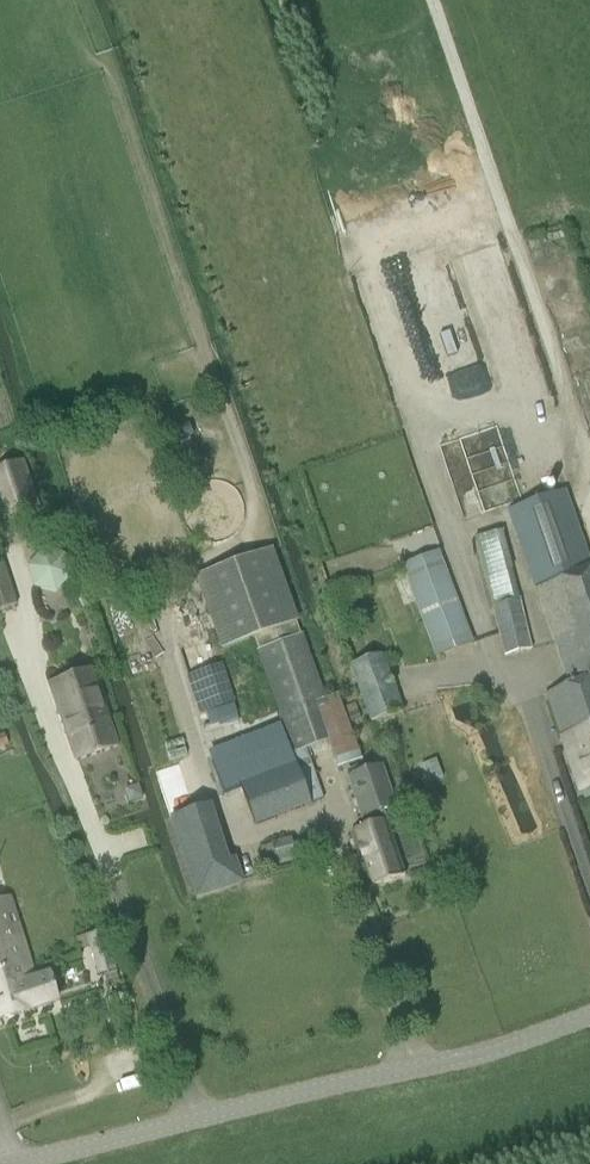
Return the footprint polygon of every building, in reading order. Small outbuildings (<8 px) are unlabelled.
[(509,511),(569,687),(545,695),(578,793),(589,789),(589,568),(564,492),(509,511)] [(492,608),(494,608),(519,602),(511,569),(513,569),(503,531),(474,538),(492,608)] [(41,549),(25,565),(32,587),(55,591),(70,574),(63,552),(41,549)] [(224,647),(254,637),(295,751),(305,747),(326,740),(335,767),(360,759),(337,696),(323,701),(295,622),(297,621),(271,549),(198,575),(224,647)] [(474,645),(440,552),(401,566),(436,659),(474,645)] [(16,605),(0,555),(0,610),(16,605)] [(505,656),(530,651),(519,602),(494,608),(505,656)] [(371,725),(402,713),(381,656),(350,667),(371,725)] [(84,717),(105,710),(91,671),(50,686),(59,710),(79,704),(84,717)] [(79,704),(59,710),(76,762),(117,748),(105,710),(84,717),(79,704)] [(251,748),(211,762),(232,821),(249,814),(253,826),(309,806),(309,804),(323,799),(305,747),(295,751),(291,752),(282,728),(248,740),(251,748)] [(428,784),(442,778),(435,760),(421,766),(428,784)] [(394,806),(379,766),(348,777),(364,818),(394,806)] [(138,787),(125,791),(130,804),(142,800),(138,787)] [(198,808),(170,817),(183,857),(196,898),(242,883),(235,860),(230,861),(225,844),(212,804),(198,808)] [(385,822),(376,825),(349,835),(368,889),(405,876),(385,822)] [(289,841),(269,846),(273,862),(293,857),(289,841)] [(2,953),(9,974),(21,970),(23,977),(33,974),(11,900),(0,903),(0,953),(2,953)] [(106,930),(86,936),(98,974),(118,968),(106,930)] [(12,985),(9,974),(2,953),(0,953),(0,989),(12,985)] [(56,1003),(48,976),(35,980),(33,974),(23,977),(21,970),(9,974),(12,985),(0,989),(0,1020),(56,1003)]
